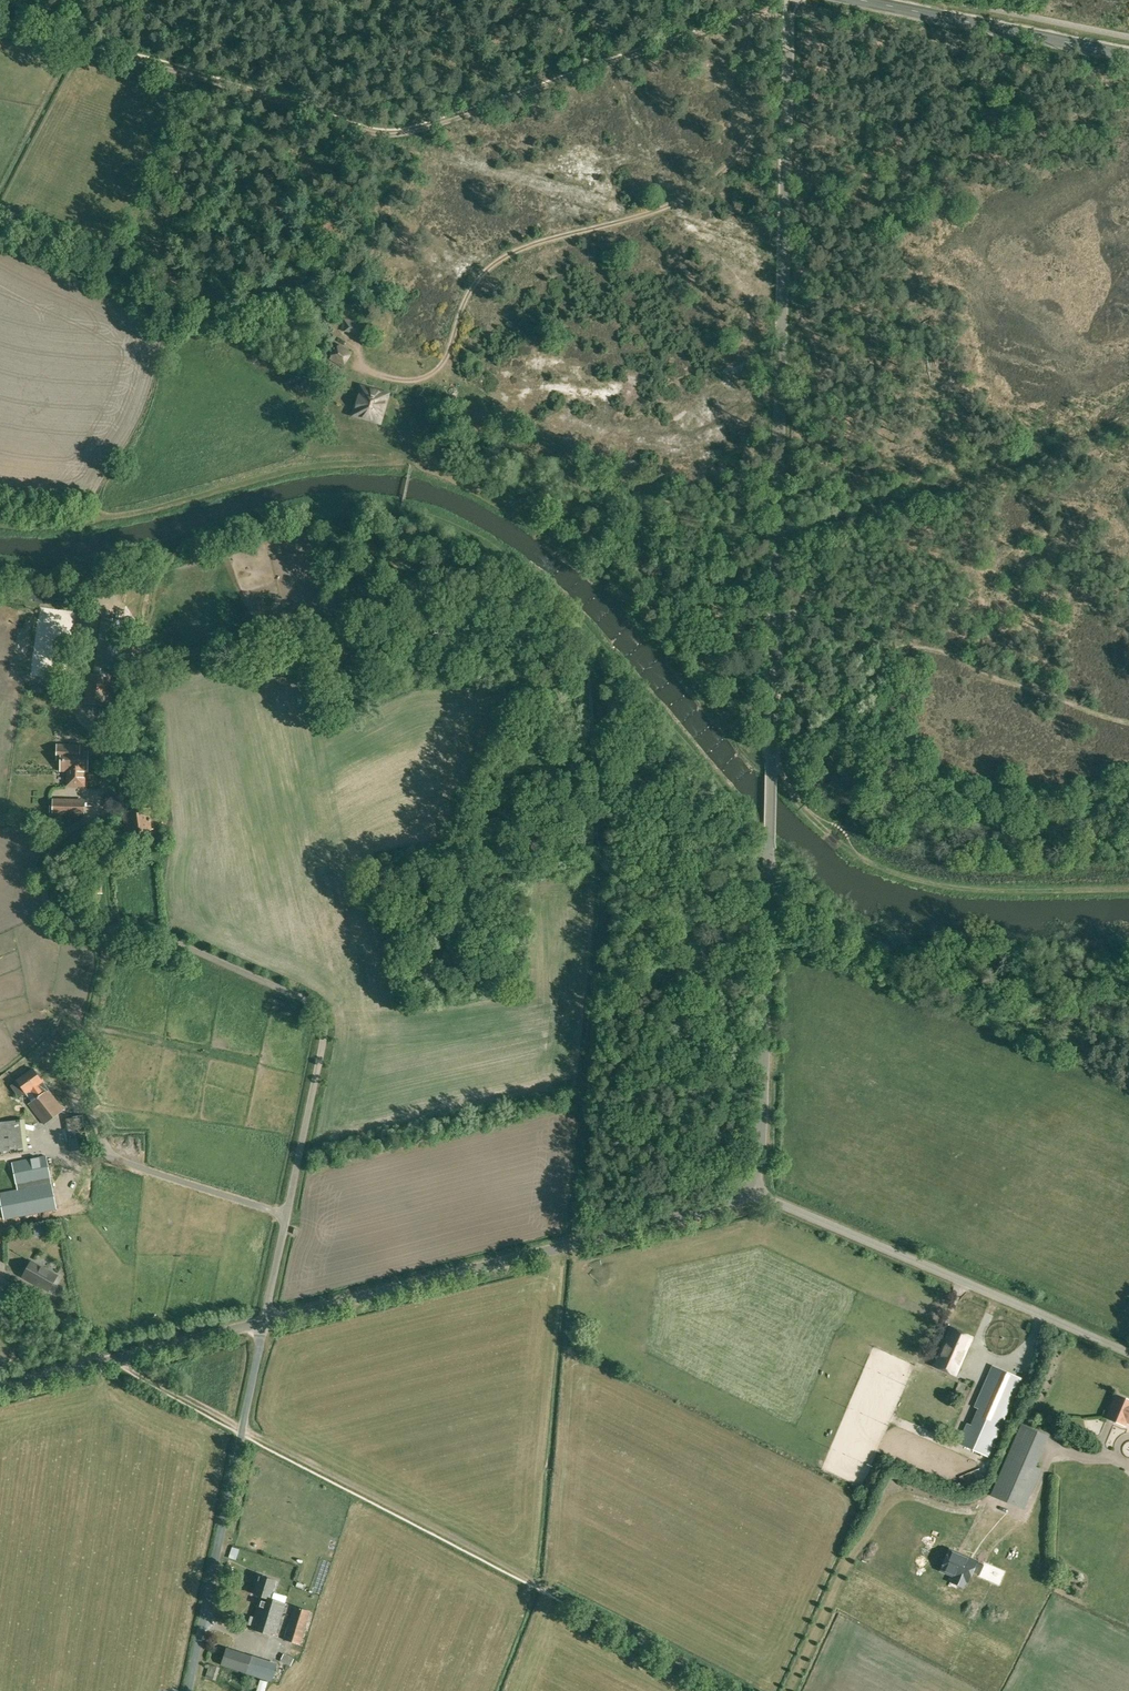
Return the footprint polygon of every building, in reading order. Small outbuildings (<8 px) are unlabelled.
[(362,334),(364,323),(344,319),(341,330),(362,334)] [(350,353),(339,346),(330,358),(342,366),(350,353)] [(355,407),(362,409),(362,410),(374,414),(378,400),(385,402),(387,394),(361,387),(355,407)] [(39,592),(26,592),(26,599),(38,600),(39,592)] [(123,620),(102,617),(93,674),(88,674),(84,703),(105,706),(109,677),(105,676),(106,669),(115,671),(123,620)] [(121,641),(120,652),(131,653),(132,642),(121,641)] [(84,786),(85,771),(87,771),(88,751),(79,751),(79,746),(57,745),(57,760),(61,760),(61,771),(67,771),(67,786),(84,786)] [(84,800),(53,800),(53,814),(84,815),(84,800)] [(127,843),(153,839),(152,829),(151,829),(149,813),(150,812),(149,808),(123,812),(127,843)] [(30,1090),(42,1081),(33,1069),(17,1081),(11,1085),(19,1097),(25,1093),(26,1093),(30,1090)] [(42,1081),(30,1090),(36,1098),(29,1104),(44,1124),(64,1109),(48,1089),(42,1081)] [(89,1148),(82,1115),(64,1119),(70,1151),(89,1148)] [(28,1151),(24,1119),(0,1122),(0,1154),(28,1151)] [(46,1156),(13,1163),(18,1190),(0,1194),(0,1198),(4,1219),(57,1209),(46,1156)] [(57,1276),(32,1261),(23,1276),(49,1291),(57,1276)] [(955,1374),(962,1358),(971,1337),(951,1329),(942,1349),(935,1365),(955,1374)] [(1012,1400),(988,1389),(963,1446),(987,1456),(1012,1400)] [(1124,1425),(1125,1421),(1128,1423),(1128,1401),(1116,1395),(1106,1418),(1124,1425)] [(1031,1466),(1045,1437),(1020,1426),(991,1493),(1022,1506),(1038,1469),(1031,1466)] [(959,1449),(955,1457),(966,1463),(970,1454),(959,1449)] [(966,1579),(971,1568),(978,1571),(977,1573),(999,1583),(1005,1568),(983,1559),(982,1563),(975,1560),(975,1559),(949,1548),(941,1568),(954,1574),(952,1580),(962,1584),(964,1578),(966,1579)] [(270,1599),(270,1598),(275,1580),(259,1576),(254,1594),(261,1596),(270,1599)] [(261,1596),(254,1617),(251,1616),(248,1624),(252,1625),(251,1629),(275,1636),(285,1603),(270,1598),(270,1599),(261,1596)] [(311,1611),(295,1606),(283,1639),(301,1645),(311,1611)] [(220,1666),(246,1673),(246,1674),(258,1678),(256,1685),(269,1689),(271,1682),(277,1663),(252,1656),(227,1647),(220,1666)] [(291,1666),(294,1658),(283,1654),(280,1661),(291,1666)] [(216,1681),(220,1667),(210,1664),(205,1677),(216,1681)]
